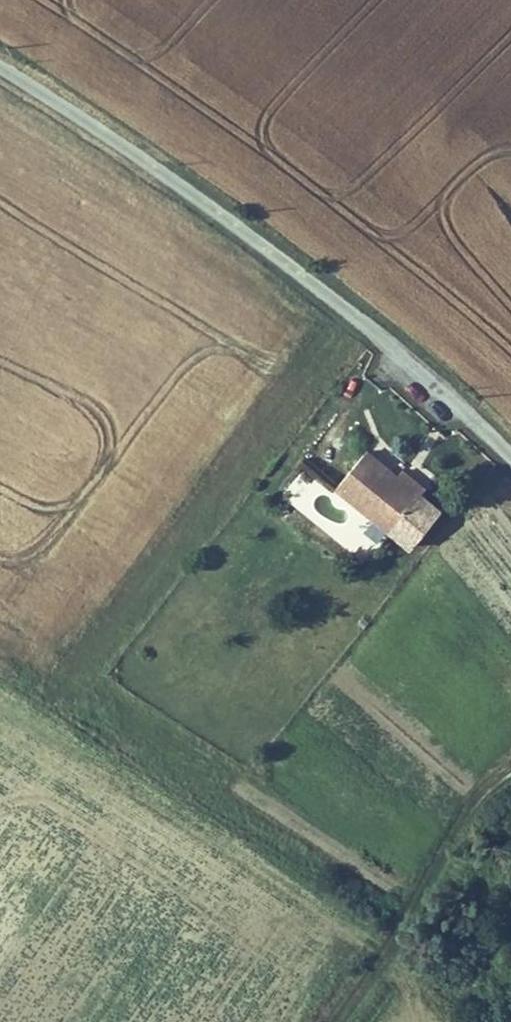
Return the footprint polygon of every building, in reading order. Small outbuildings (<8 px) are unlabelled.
[(392,463),(361,439),(333,476),(387,518),(416,481),(392,463)] [(392,463),(416,481),(421,475),(397,457),(392,463)]
